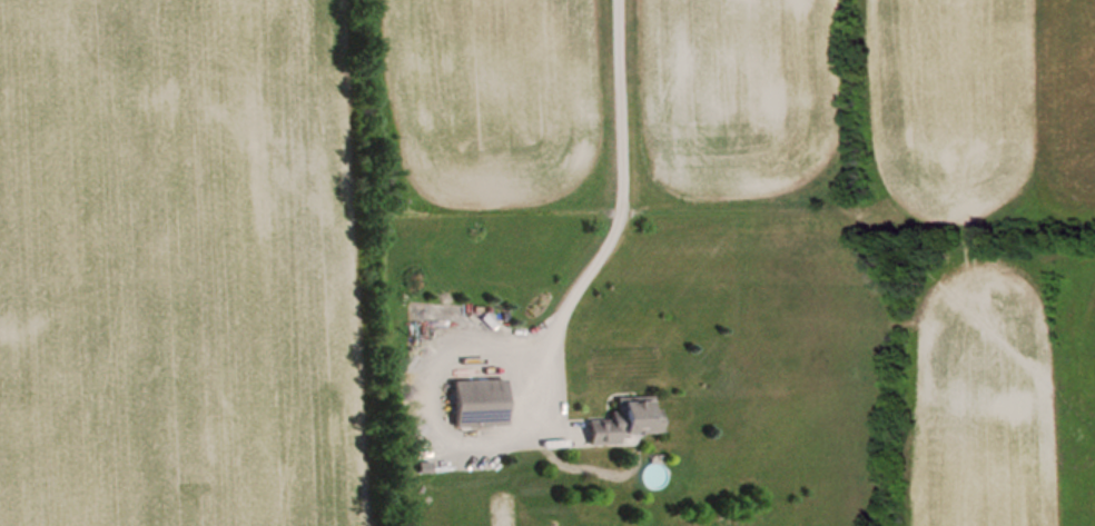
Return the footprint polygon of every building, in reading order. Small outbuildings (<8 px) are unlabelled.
[(510,426),(510,379),(457,379),(457,426),(510,426)] [(623,434),(665,433),(664,409),(658,409),(657,395),(618,396),(618,419),(591,419),(591,444),(624,444),(623,434)]
